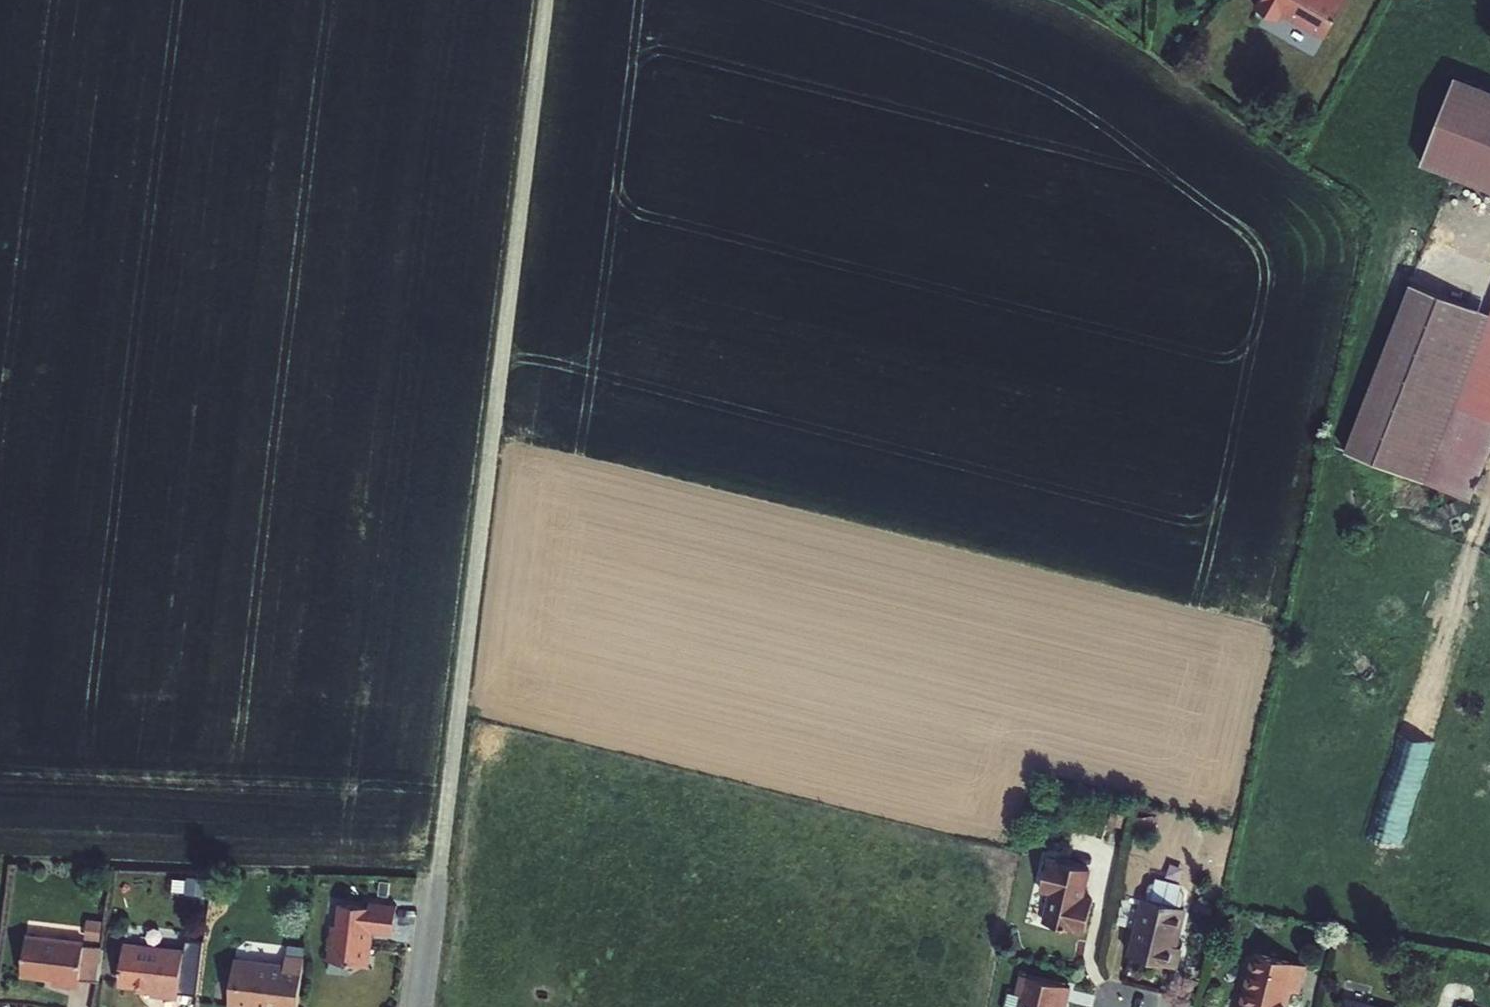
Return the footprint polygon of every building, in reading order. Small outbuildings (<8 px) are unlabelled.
[(1229,21),(1250,35),(1255,26),(1299,51),(1323,10),(1306,0),(1243,0),(1229,21)] [(1422,159),(1489,186),(1489,85),(1456,72),(1422,159)] [(1348,451),(1469,497),(1489,444),(1489,312),(1414,282),(1348,451)] [(1390,750),(1377,823),(1413,830),(1427,757),(1390,750)] [(1032,895),(1024,925),(1065,936),(1074,903),(1064,900),(1071,873),(1029,862),(1021,892),(1032,895)] [(1107,893),(1099,926),(1119,930),(1113,956),(1165,969),(1169,949),(1162,947),(1172,908),(1107,893)] [(310,927),(304,964),(349,970),(352,935),(375,938),(378,907),(351,905),(350,909),(318,905),(315,928),(310,927)] [(72,933),(12,925),(4,975),(35,978),(35,985),(63,987),(64,980),(83,983),(89,939),(70,937),(72,933)] [(168,953),(108,946),(102,984),(135,988),(134,997),(162,1000),(168,953)] [(213,1006),(281,1006),(288,958),(270,956),(269,962),(220,956),(219,964),(214,963),(209,968),(208,980),(216,986),(213,1006)] [(1226,1006),(1272,1006),(1275,994),(1285,996),(1291,970),(1238,957),(1226,1006)] [(1008,1006),(1057,1006),(1061,991),(1007,978),(1002,1000),(1009,1002),(1008,1006)]
